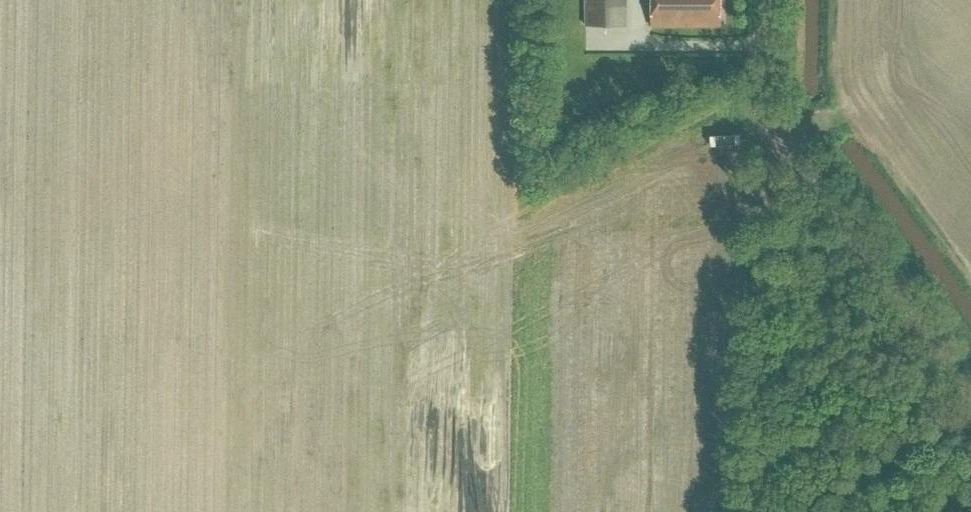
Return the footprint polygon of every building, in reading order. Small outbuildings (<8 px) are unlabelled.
[(586,24),(626,24),(626,0),(586,0),(586,24)] [(720,26),(720,0),(652,0),(651,26),(720,26)]
